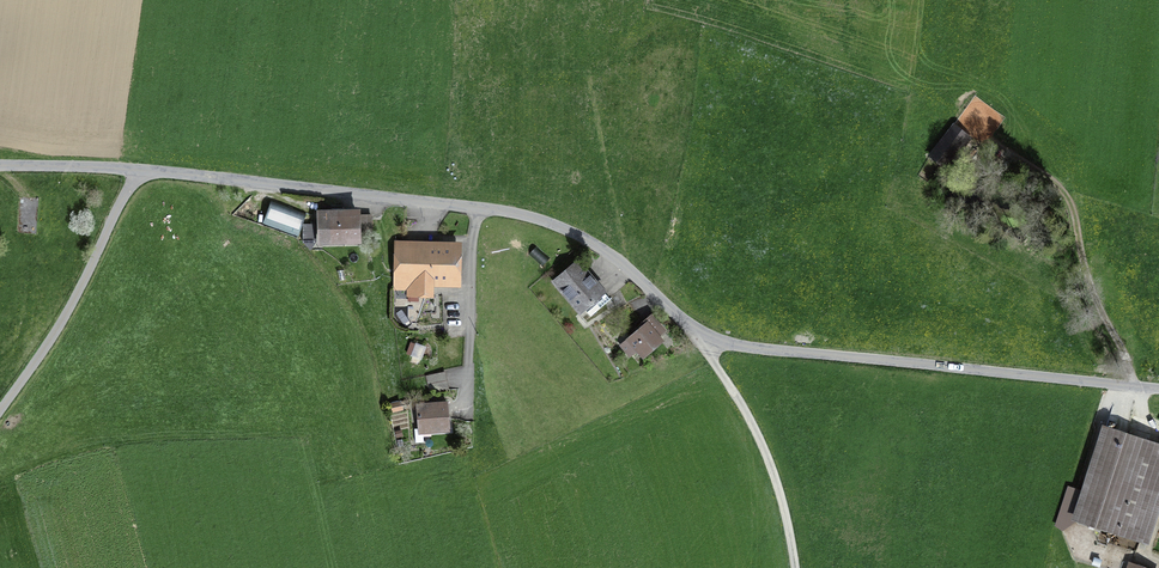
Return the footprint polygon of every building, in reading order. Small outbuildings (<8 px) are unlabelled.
[(953,126),(930,155),(944,166),(953,155),(955,156),(961,150),(959,148),(969,135),(965,132),(964,134),(953,126)] [(299,235),(305,221),(270,207),(264,221),(299,235)] [(371,215),(320,216),(321,242),(344,241),(344,243),(360,242),(360,237),(371,236),(371,215)] [(304,241),(310,249),(315,242),(315,225),(304,225),(304,241)] [(395,248),(394,286),(408,286),(408,288),(418,289),(418,294),(431,294),(431,279),(456,279),(456,250),(395,248)] [(555,282),(581,312),(585,308),(591,315),(610,299),(578,262),(555,282)] [(657,336),(663,330),(652,316),(638,328),(640,331),(623,346),(630,354),(637,348),(643,355),(660,340),(657,336)] [(408,355),(423,358),(426,344),(410,341),(408,355)] [(426,376),(430,393),(447,389),(443,372),(426,376)] [(449,430),(446,403),(417,405),(419,429),(431,428),(431,431),(449,430)] [(1106,428),(1076,519),(1140,540),(1147,519),(1154,521),(1158,506),(1158,503),(1153,501),(1158,484),(1158,445),(1106,428)]
